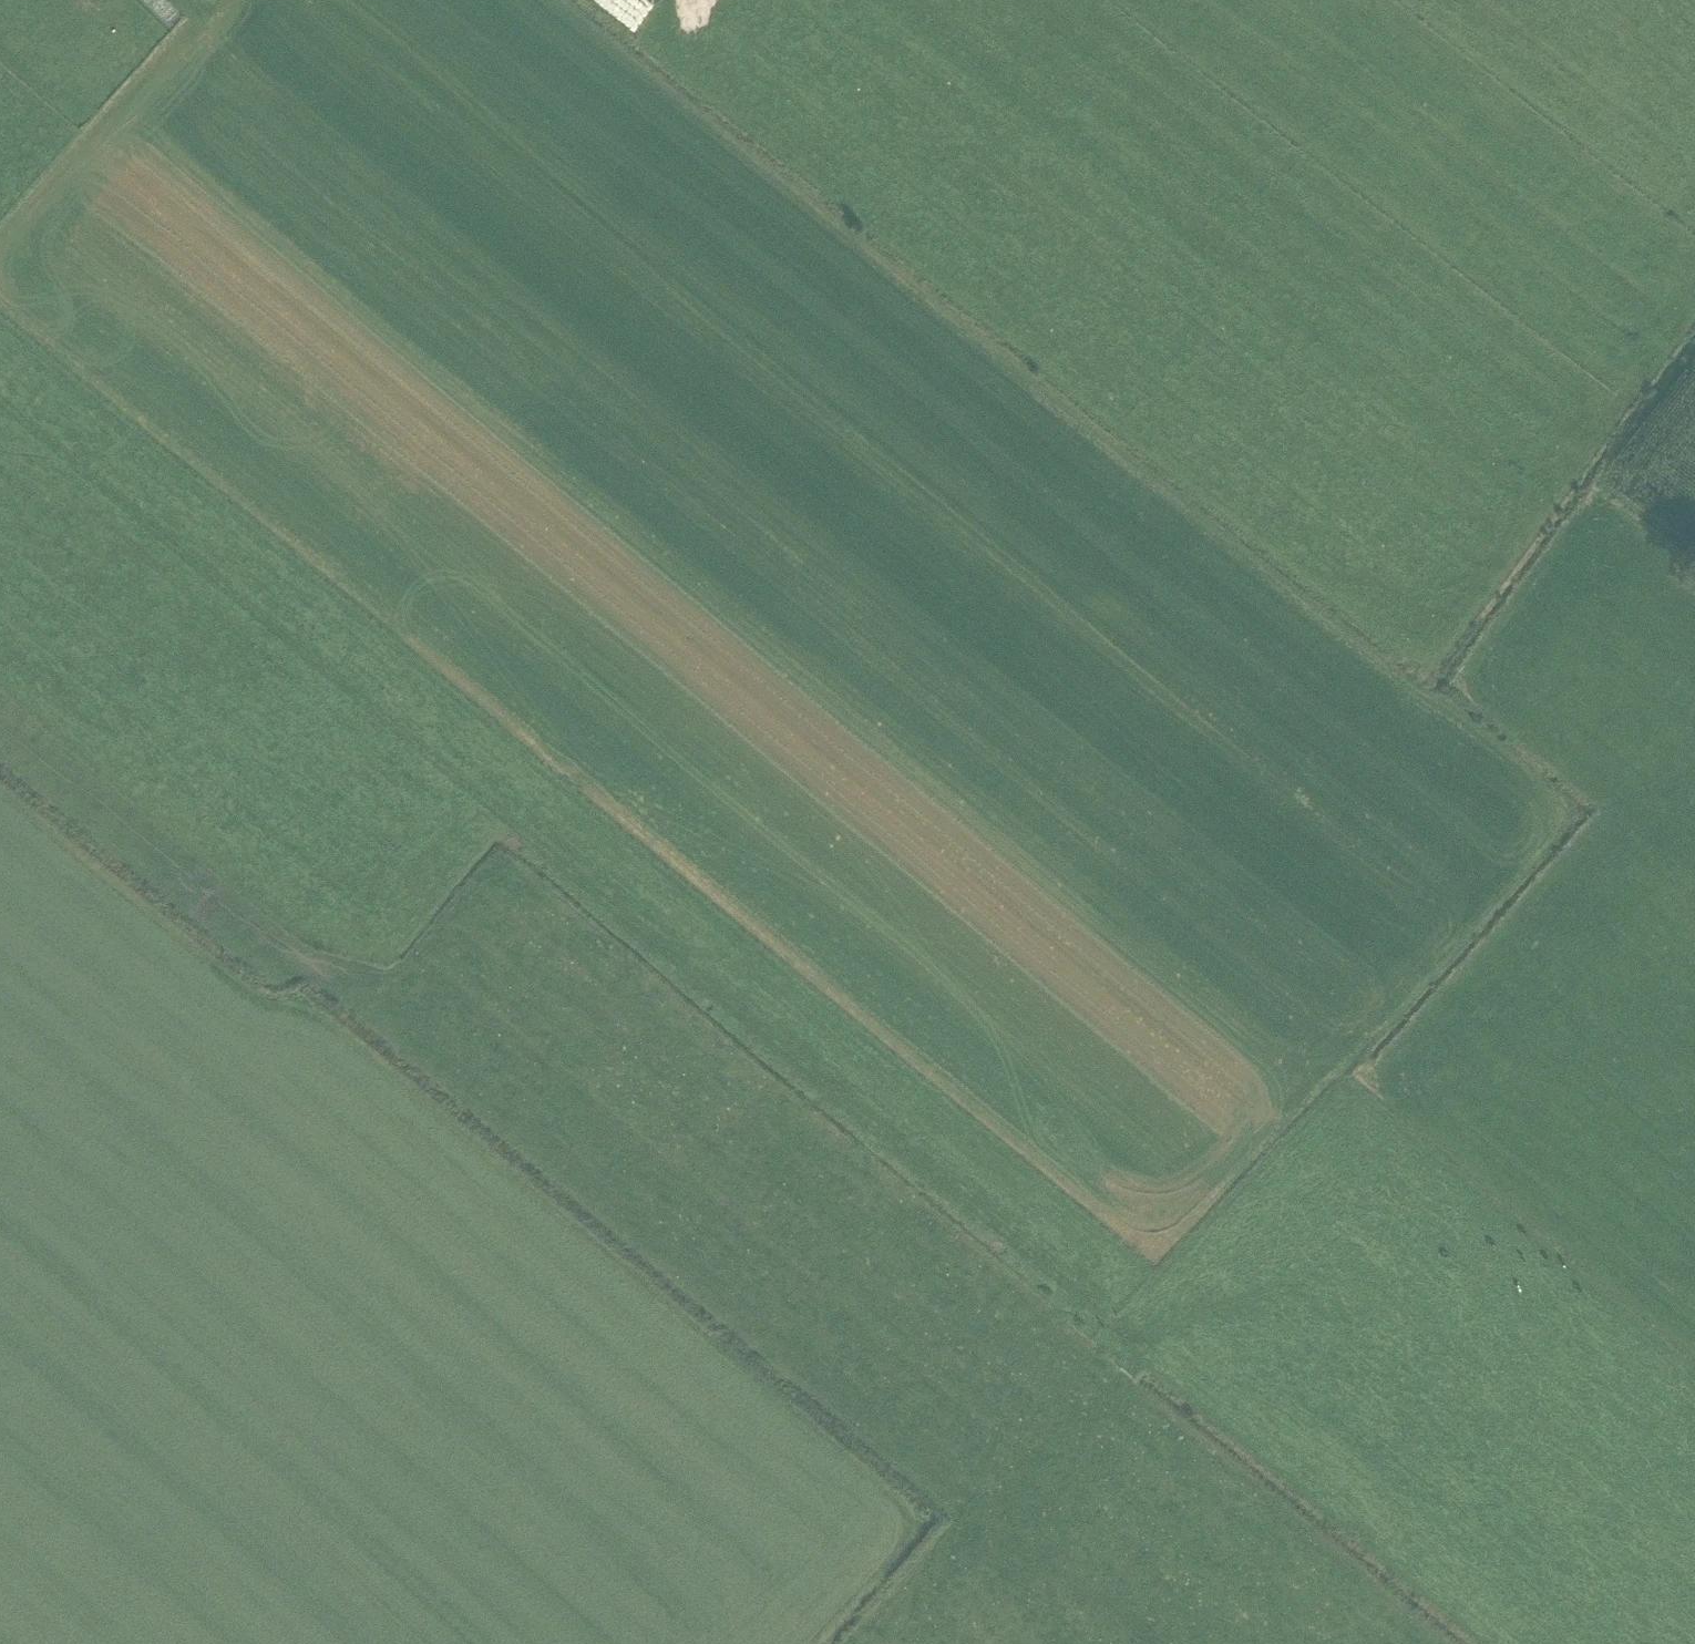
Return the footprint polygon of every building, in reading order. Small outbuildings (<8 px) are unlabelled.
[(632,19),(646,0),(627,0),(619,10),(632,19)]
